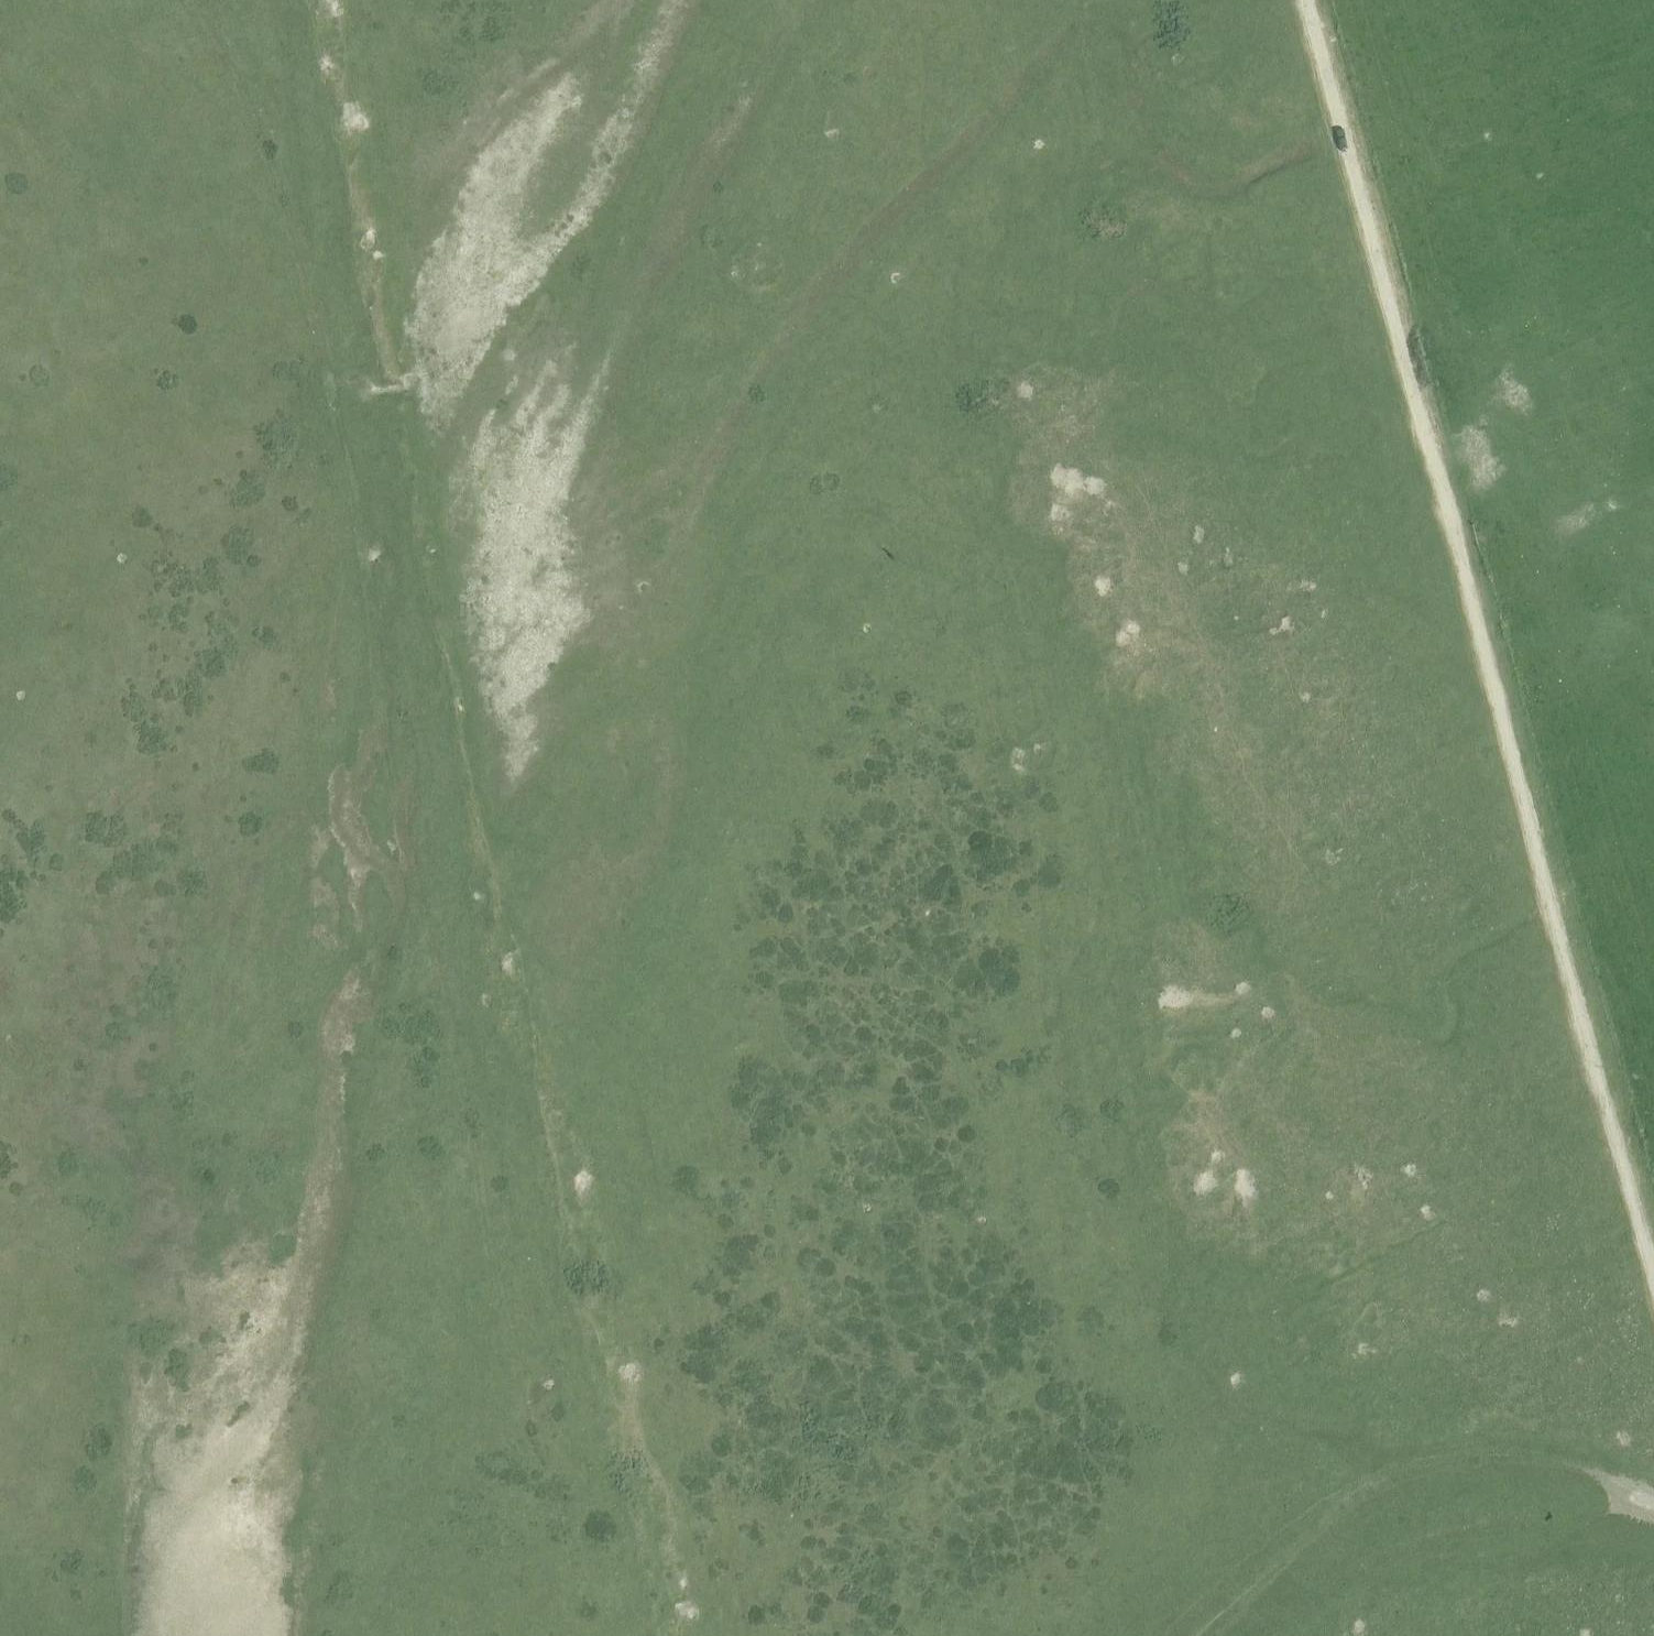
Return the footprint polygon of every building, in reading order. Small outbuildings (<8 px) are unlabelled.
[(1093,499),(1100,478),(1085,474),(1079,494),(1093,499)]
